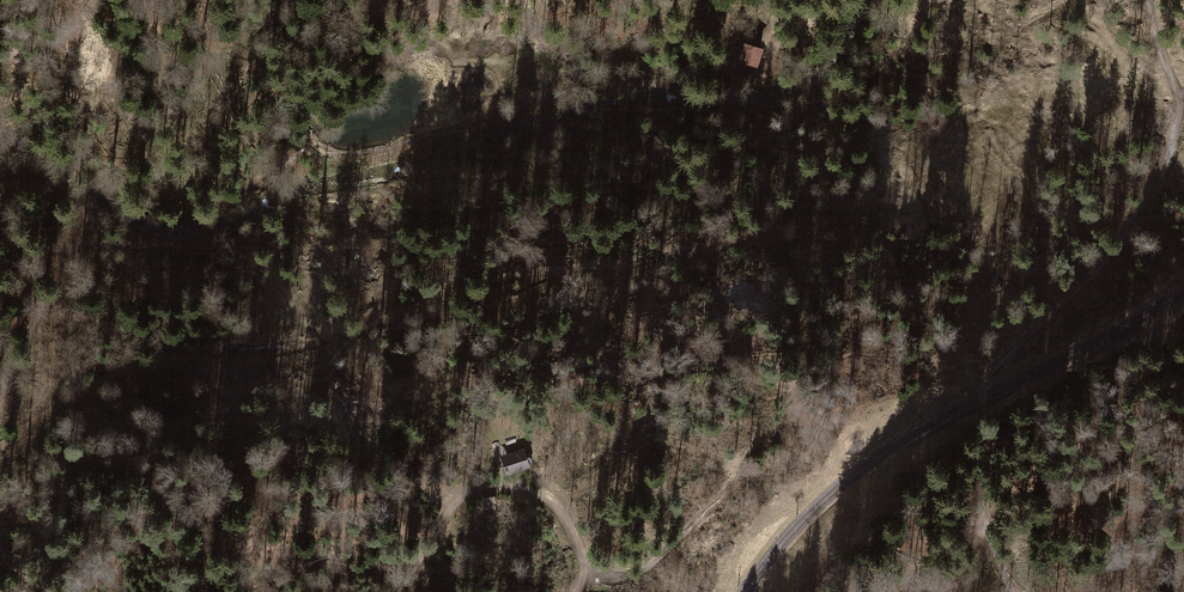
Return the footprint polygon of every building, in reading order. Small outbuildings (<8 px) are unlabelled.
[(763,50),(747,44),(741,61),(758,66),(763,50)] [(525,449),(500,455),(505,476),(530,470),(525,449)]
